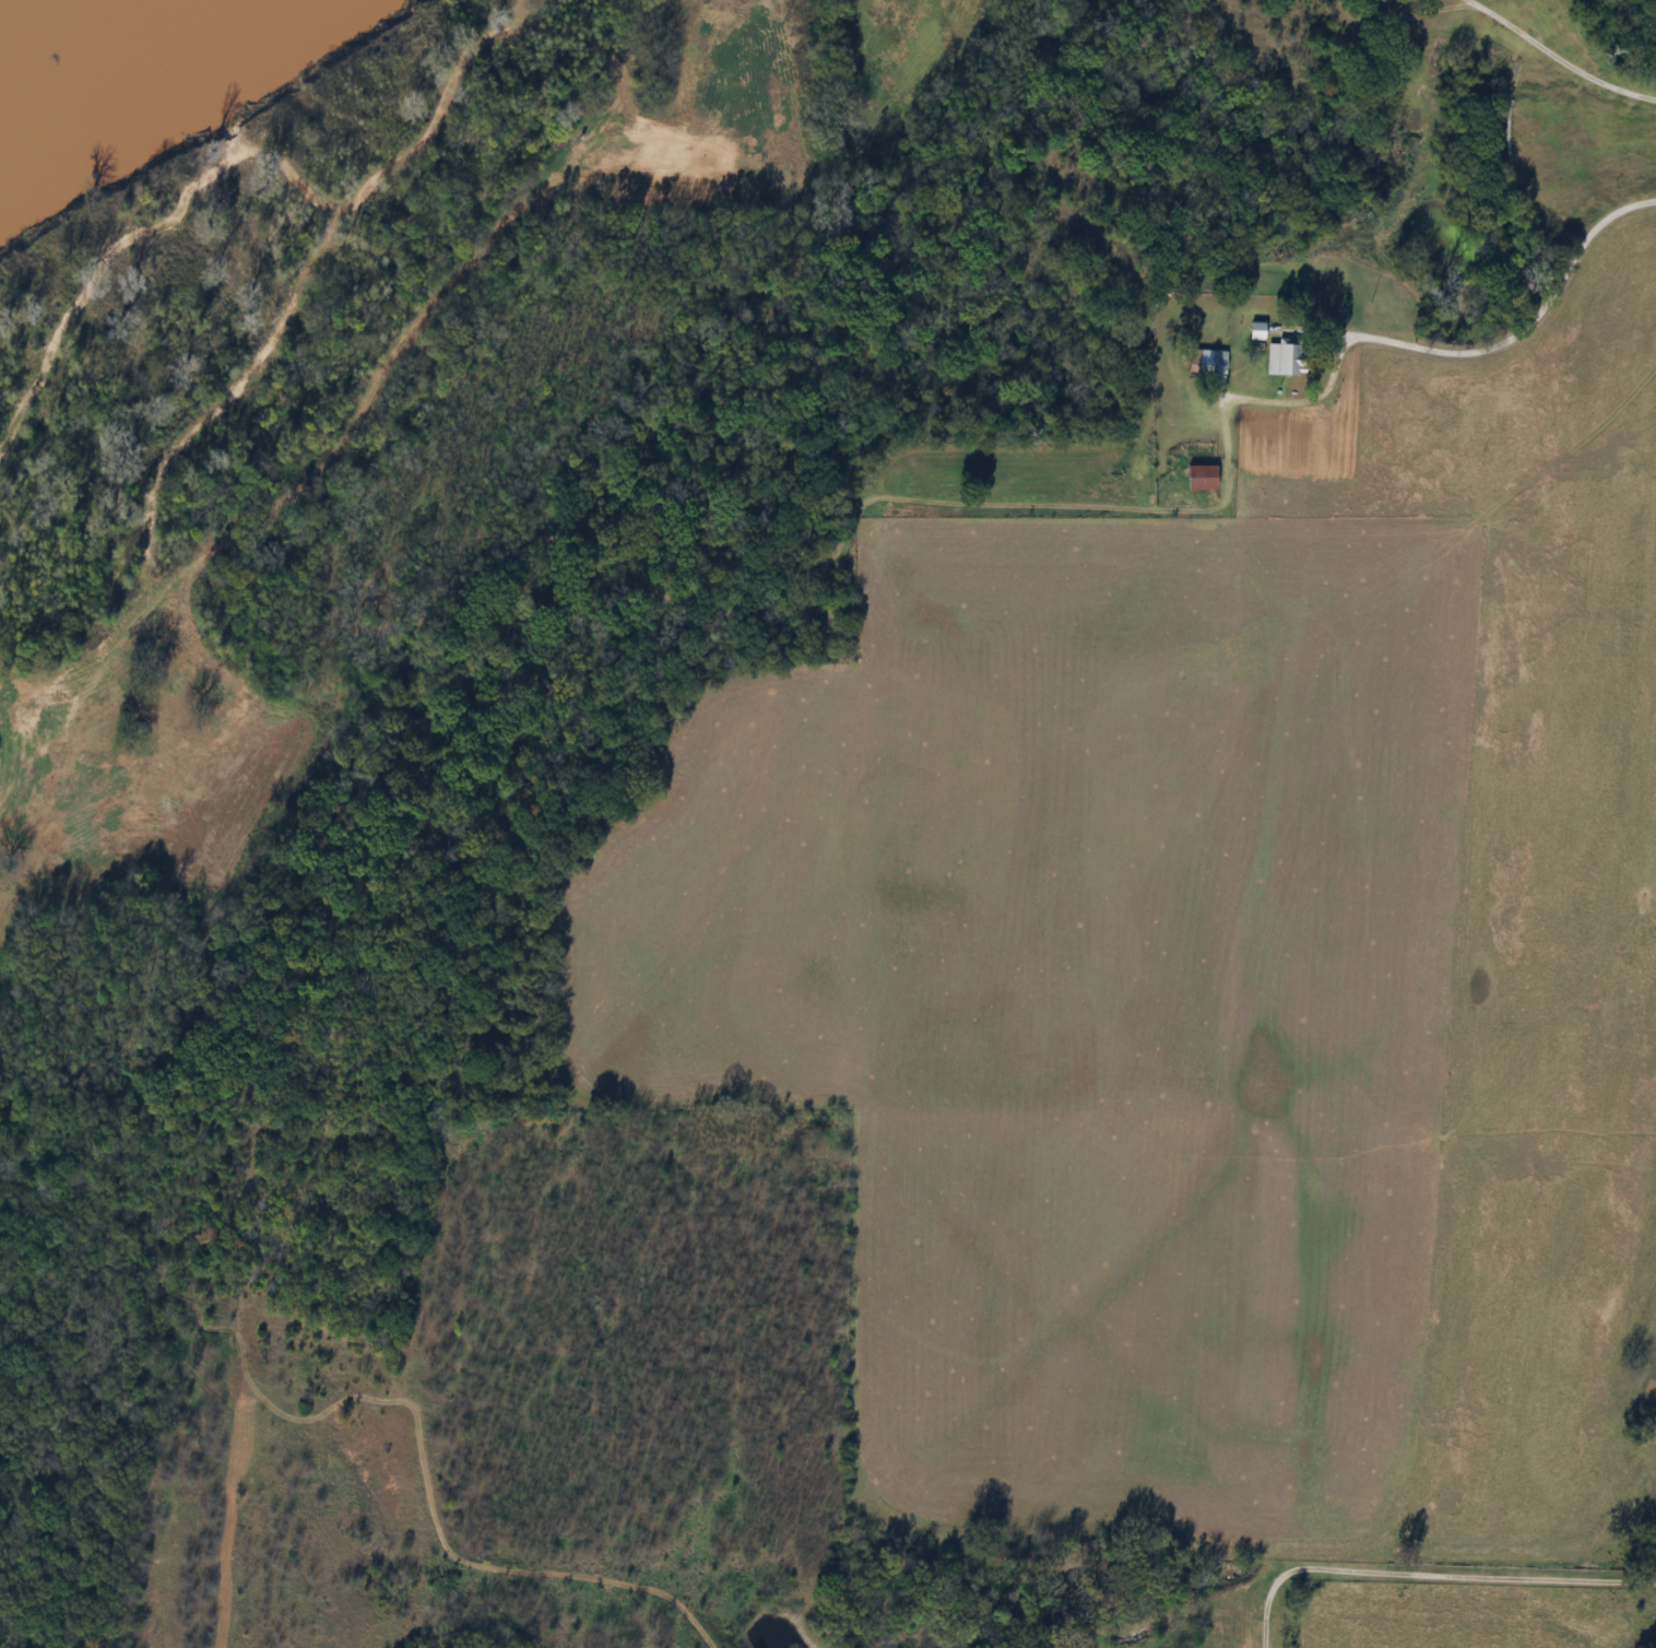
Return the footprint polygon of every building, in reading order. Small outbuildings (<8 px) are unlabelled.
[(1261,341),(1261,325),(1245,325),(1245,341),(1261,341)] [(1299,378),(1299,341),(1275,341),(1275,345),(1265,345),(1265,378),(1299,378)] [(1227,353),(1184,351),(1183,374),(1226,376),(1227,353)] [(1216,468),(1181,468),(1181,492),(1216,492),(1216,468)]
